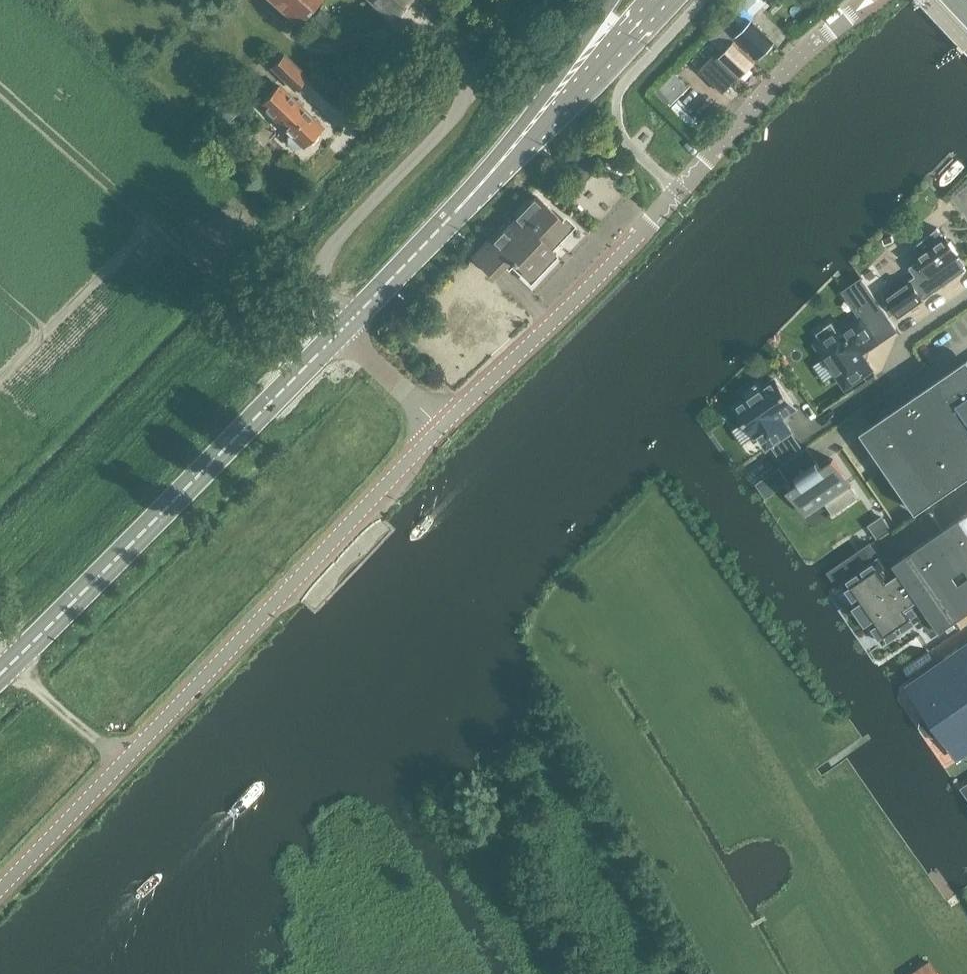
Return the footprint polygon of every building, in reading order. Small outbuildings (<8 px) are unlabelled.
[(408,0),(367,0),(391,20),(408,0)] [(765,0),(744,0),(743,1),(754,12),(765,0)] [(736,18),(726,28),(740,42),(742,40),(759,58),(773,43),(753,22),(746,29),(736,18)] [(740,42),(726,28),(713,41),(725,53),(718,59),(714,55),(700,69),(722,92),(735,79),(736,80),(754,63),(736,45),(740,42)] [(296,87),(307,75),(285,55),(274,67),(296,87)] [(657,93),(667,103),(686,84),(676,74),(657,93)] [(277,84),(259,102),(291,134),(288,137),(288,141),(293,146),(299,146),(301,144),(302,146),(320,128),(294,101),(286,109),(279,101),(287,94),(277,84)] [(471,254),(492,275),(500,267),(505,272),(516,260),(531,275),(554,251),(549,245),(568,225),(536,194),(493,240),(489,237),(471,254)] [(910,278),(909,277),(884,295),(899,316),(966,267),(957,253),(958,252),(955,248),(957,244),(952,237),(948,237),(945,234),(944,235),(937,225),(912,243),(919,252),(916,255),(919,259),(909,266),(915,274),(910,278)] [(845,288),(863,315),(865,318),(883,305),(863,276),(845,288)] [(847,386),(872,369),(865,359),(867,348),(877,341),(862,319),(846,330),(844,326),(838,330),(836,327),(833,323),(819,332),(822,337),(824,339),(818,343),(826,354),(838,372),(847,386)] [(875,449),(890,470),(918,511),(966,477),(966,357),(862,430),(875,449)] [(757,434),(760,432),(769,445),(794,428),(787,417),(798,411),(777,379),(761,389),(760,386),(748,393),(751,397),(738,405),(757,434)] [(768,452),(742,470),(750,483),(777,465),(768,452)] [(853,485),(844,472),(833,456),(822,464),(818,459),(796,474),(800,480),(788,488),(806,514),(825,502),(833,514),(859,496),(851,486),(853,485)] [(781,467),(756,484),(765,497),(790,481),(781,467)] [(883,514),(868,524),(877,537),(892,528),(883,514)] [(911,551),(958,619),(966,613),(966,526),(960,517),(911,551)] [(872,543),(831,571),(840,584),(842,583),(883,643),(923,616),(935,635),(958,619),(911,551),(897,560),(896,558),(881,556),(872,543)] [(966,754),(966,644),(909,685),(928,713),(921,717),(920,725),(926,734),(934,736),(941,731),(960,759),(966,754)] [(929,652),(904,669),(911,679),(936,662),(929,652)]
